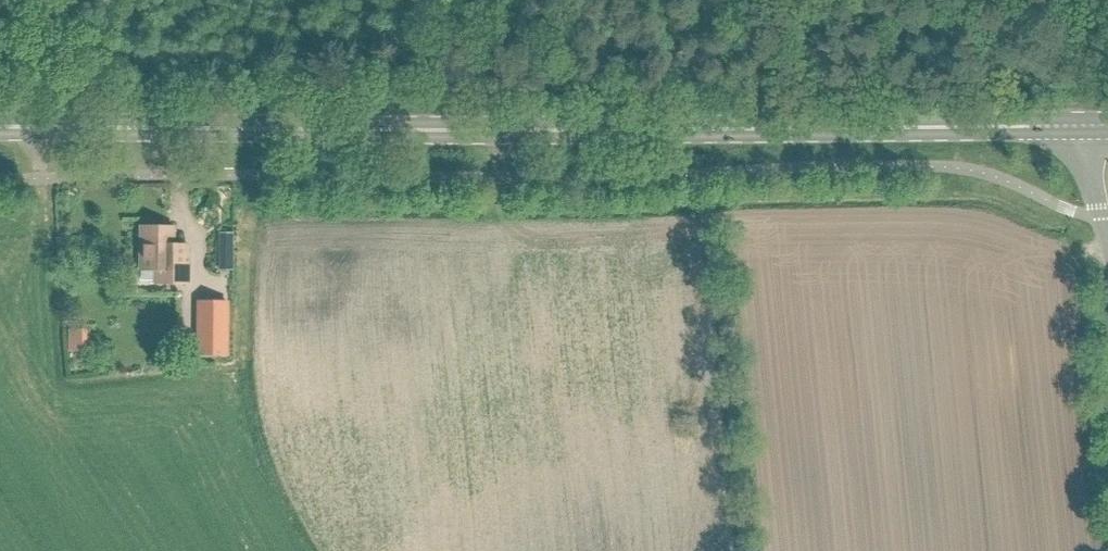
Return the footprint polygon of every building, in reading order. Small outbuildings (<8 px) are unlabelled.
[(173,226),(140,226),(140,271),(152,271),(152,283),(188,283),(188,254),(173,254),(173,226)] [(194,355),(227,356),(228,302),(195,301),(194,355)] [(69,352),(87,347),(81,324),(63,328),(69,352)]
